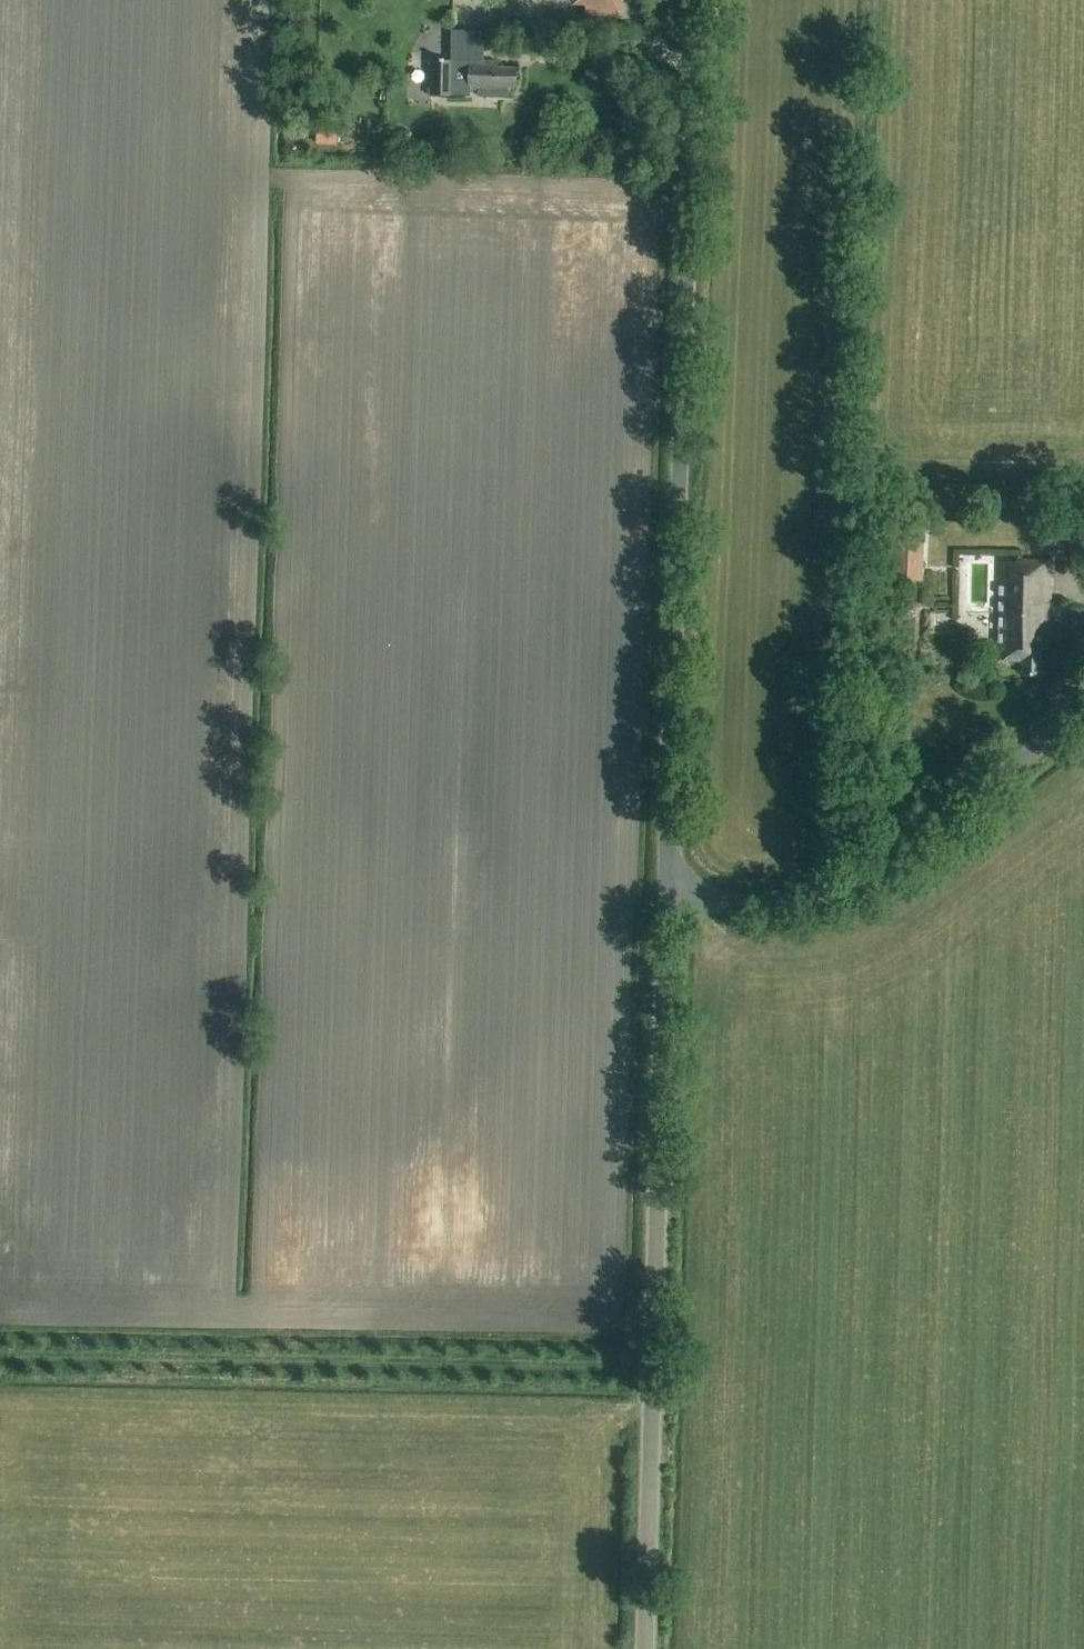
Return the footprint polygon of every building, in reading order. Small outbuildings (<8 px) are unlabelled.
[(572,5),(586,5),(586,21),(622,21),(622,0),(572,0),(572,5)] [(498,62),(484,62),(485,32),(454,31),(453,60),(433,60),(432,94),(470,95),(471,88),(480,89),(480,95),(509,95),(509,90),(510,91),(511,85),(516,86),(517,68),(498,68),(498,62)] [(1083,576),(1083,498),(1072,498),(1069,575),(1083,576)] [(886,580),(921,582),(924,522),(889,520),(886,580)] [(1041,675),(1042,649),(1046,649),(1049,562),(1018,561),(1018,564),(1002,563),(1000,660),(1023,661),(1022,674),(1041,675)]
